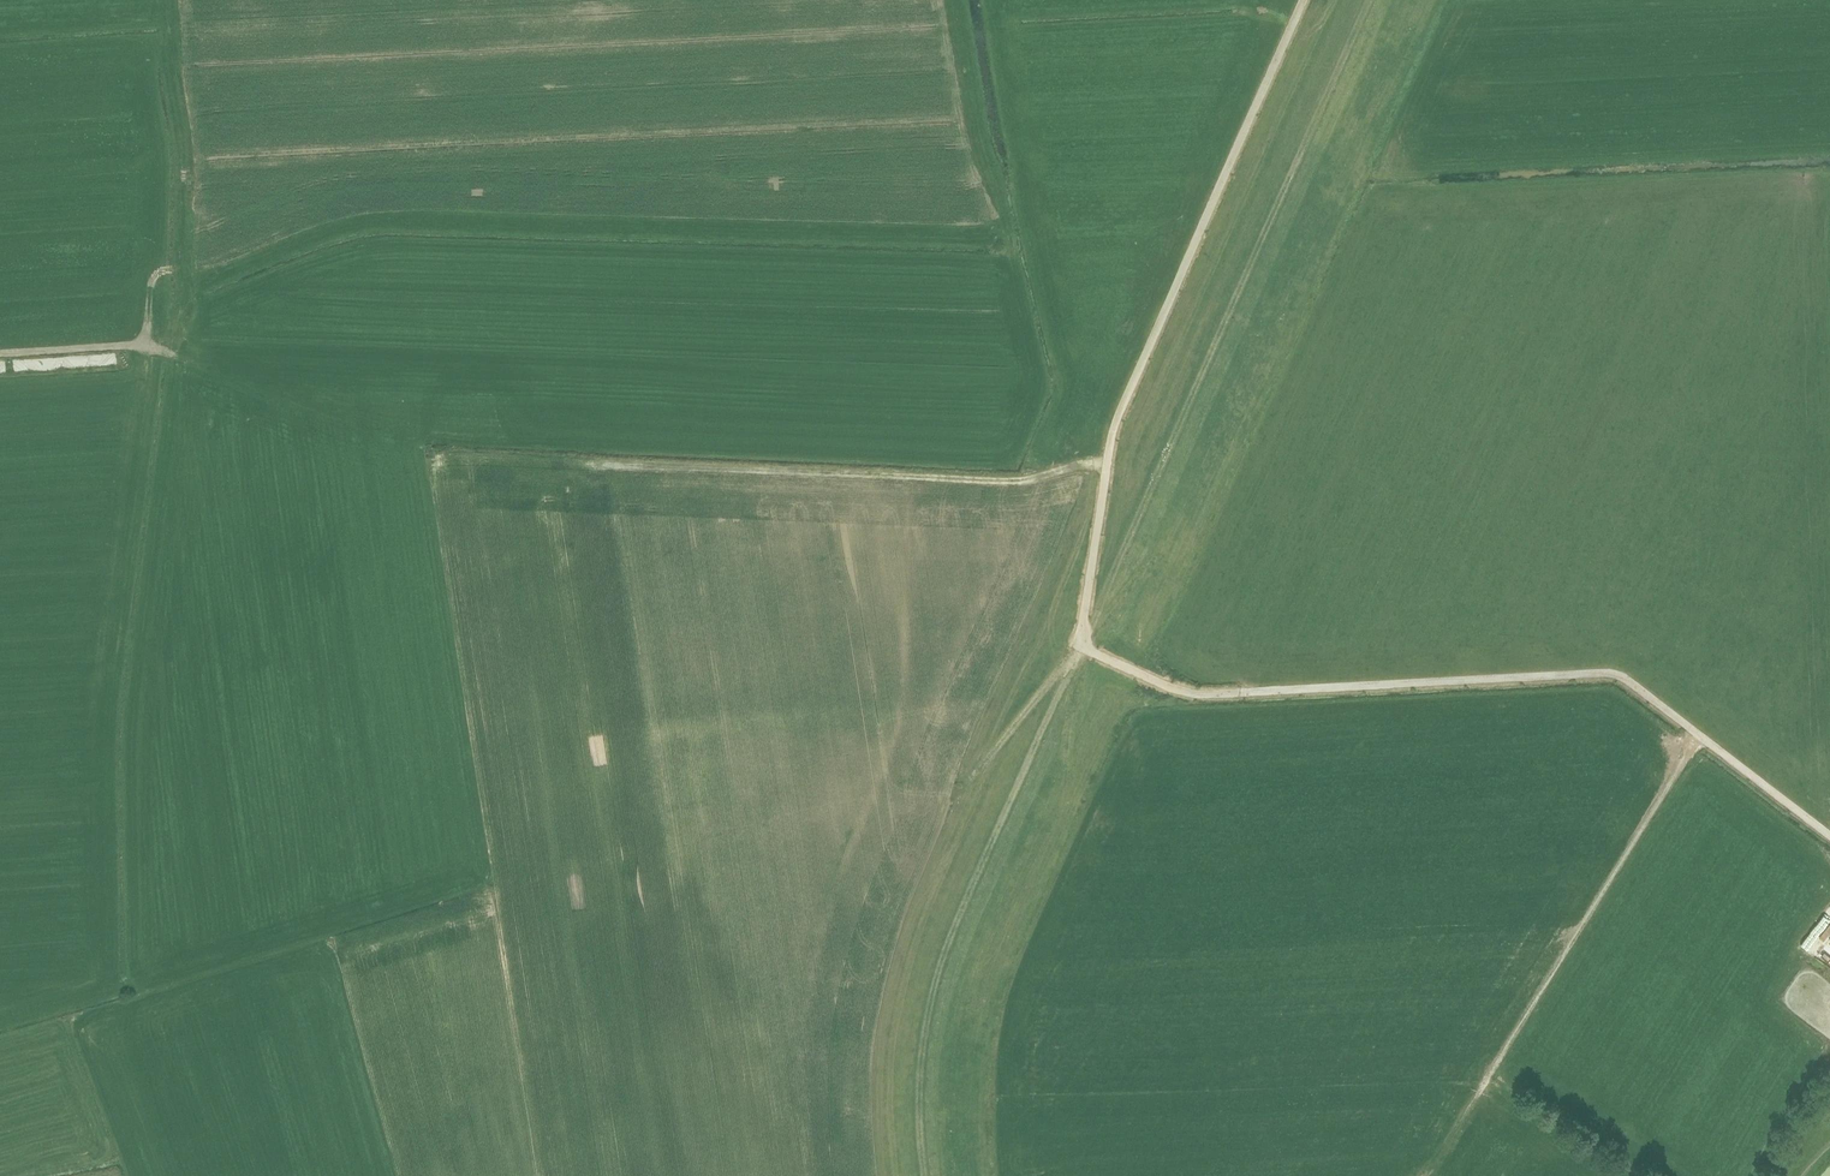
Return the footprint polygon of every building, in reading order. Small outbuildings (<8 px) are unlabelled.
[(696,739),(675,745),(677,752),(698,746),(696,739)] [(679,781),(674,767),(664,771),(669,785),(679,781)] [(666,787),(666,798),(682,798),(682,786),(666,787)]
